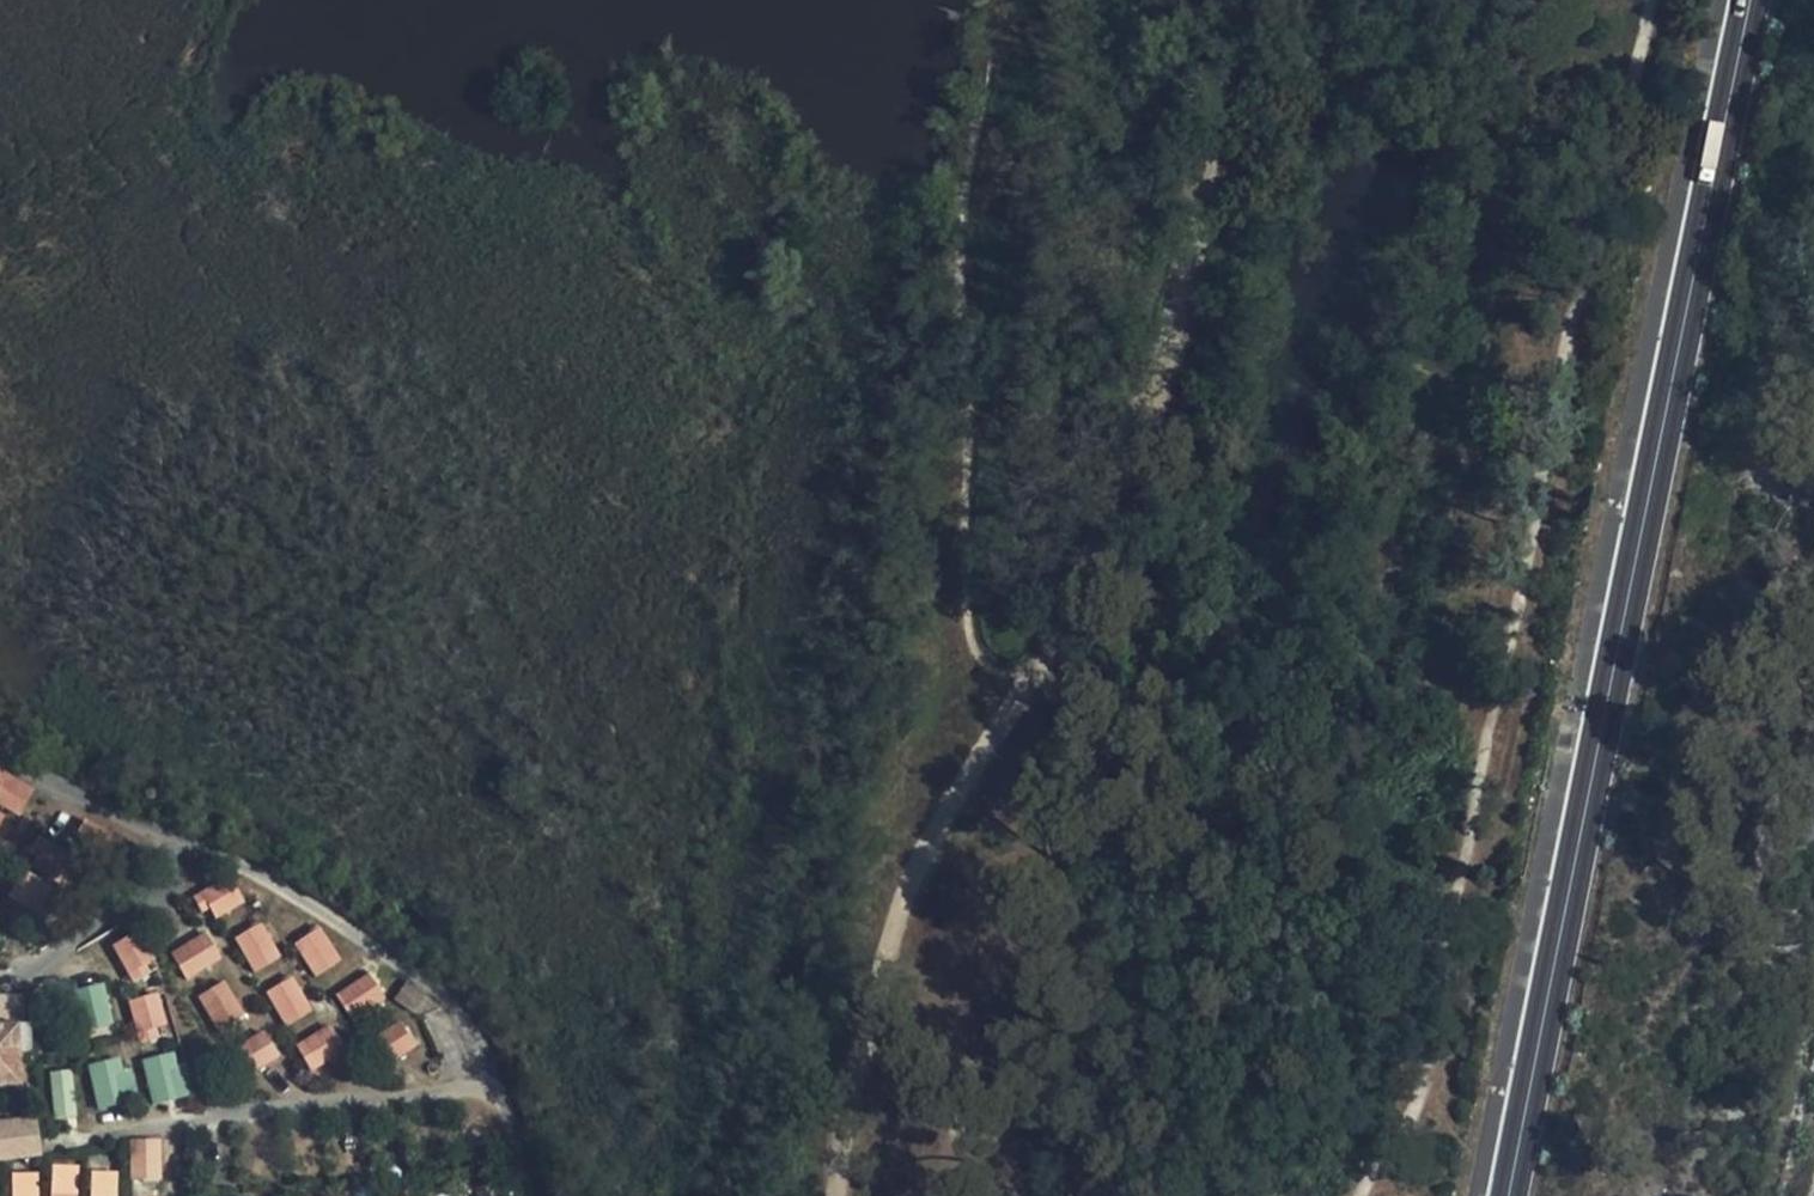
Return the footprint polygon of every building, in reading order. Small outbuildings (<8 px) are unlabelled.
[(21,815),(35,785),(0,769),(0,806),(21,815)] [(229,872),(194,892),(211,921),(246,901),(229,872)] [(253,972),(282,957),(262,921),(233,937),(253,972)] [(314,976),(341,959),(319,925),(293,942),(314,976)] [(170,950),(185,979),(223,959),(207,930),(170,950)] [(129,934),(112,943),(132,983),(156,971),(146,951),(139,955),(129,934)] [(292,970),(264,985),(287,1025),(314,1010),(292,970)] [(373,970),(335,985),(348,1017),(386,1003),(373,970)] [(208,1022),(241,1016),(234,980),(201,985),(208,1022)] [(426,997),(406,981),(391,1001),(411,1017),(426,997)] [(127,999),(138,1040),(167,1032),(156,991),(127,999)] [(0,997),(0,1092),(20,1093),(17,998),(0,997)] [(397,1058),(418,1042),(399,1019),(378,1035),(397,1058)] [(295,1043),(310,1070),(344,1050),(329,1023),(295,1043)] [(267,1030),(243,1041),(256,1069),(280,1059),(267,1030)] [(141,1059),(152,1105),(187,1096),(175,1050),(141,1059)] [(96,1103),(134,1094),(125,1054),(86,1064),(96,1103)] [(49,1071),(54,1119),(77,1117),(72,1069),(49,1071)] [(38,1115),(0,1118),(0,1158),(42,1155),(38,1115)] [(129,1181),(162,1181),(161,1138),(129,1139),(129,1181)] [(80,1164),(53,1162),(50,1195),(77,1195),(80,1164)] [(11,1195),(39,1195),(38,1170),(10,1171),(11,1195)] [(118,1170),(90,1170),(89,1195),(117,1195),(118,1170)]
